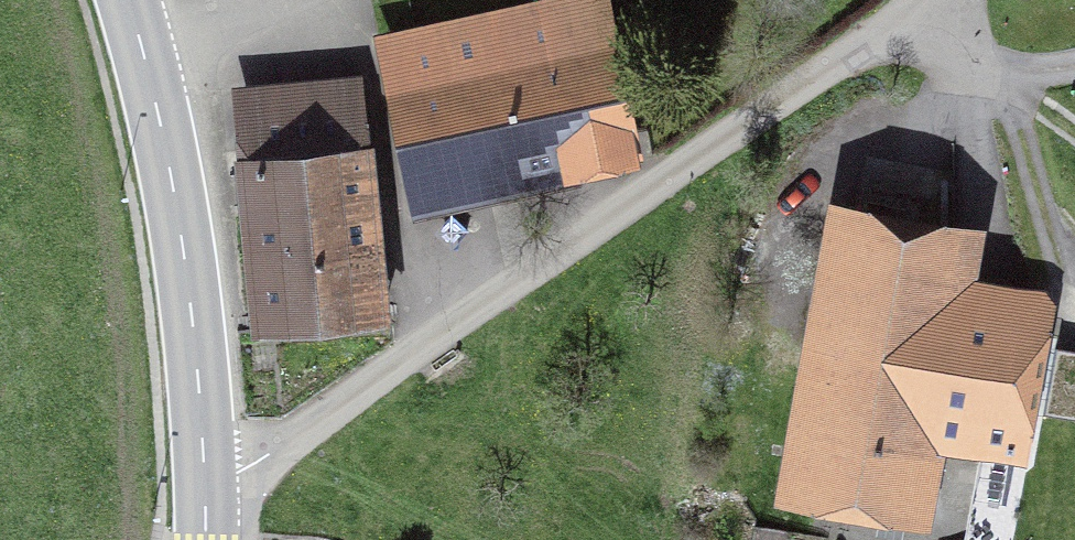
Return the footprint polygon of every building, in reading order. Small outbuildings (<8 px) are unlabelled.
[(423,192),(624,149),(592,0),(561,0),(390,36),(423,192)] [(245,219),(253,316),(386,304),(382,254),(363,255),(359,208),(377,207),(373,161),(368,161),(361,90),(245,101),(251,173),(238,174),(242,219),(245,219)] [(790,411),(775,491),(780,498),(801,502),(805,485),(906,504),(918,437),(1016,455),(1044,301),(946,283),(954,241),(853,222),(817,416),(790,411)] [(1055,337),(1051,400),(1074,401),(1074,338),(1055,337)]
